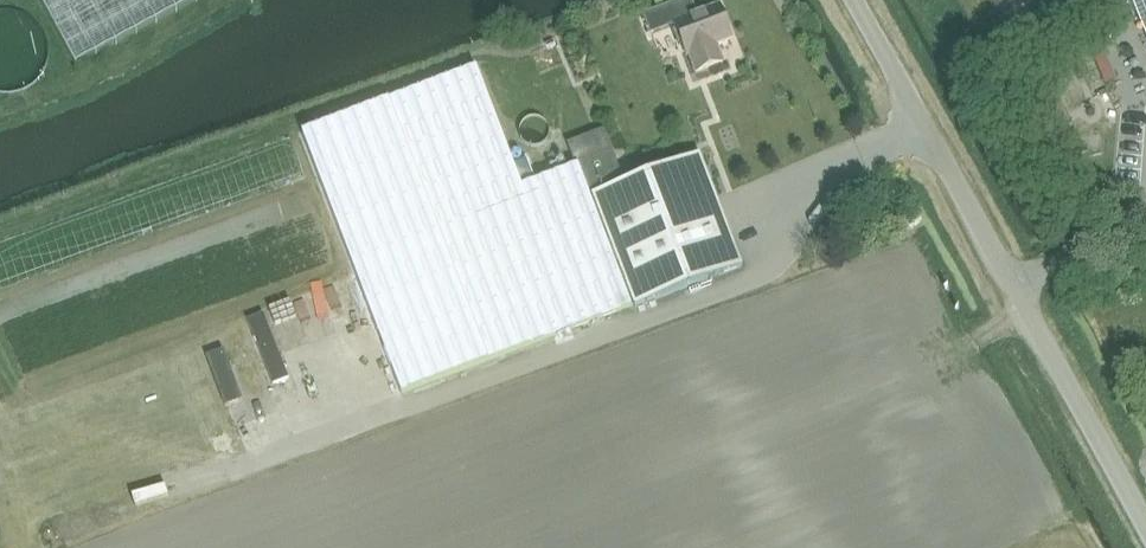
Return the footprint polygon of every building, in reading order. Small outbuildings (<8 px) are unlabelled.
[(75,67),(198,0),(39,0),(75,67)] [(668,8),(687,56),(689,55),(696,73),(723,62),(720,56),(715,51),(716,44),(732,38),(719,5),(697,14),(692,0),(688,0),(668,8)] [(1141,24),(1145,22),(1145,0),(1131,0),(1141,24)] [(476,67),(303,134),(401,394),(634,306),(630,295),(624,280),(613,253),(595,208),(590,196),(578,165),(522,187),(476,67)] [(700,155),(590,196),(595,208),(613,253),(624,280),(630,295),(634,306),(635,308),(742,267),(700,155)] [(282,320),(313,313),(306,284),(275,291),(282,320)] [(264,311),(248,318),(274,384),(290,377),(264,311)] [(247,436),(269,434),(266,407),(244,409),(247,436)]
